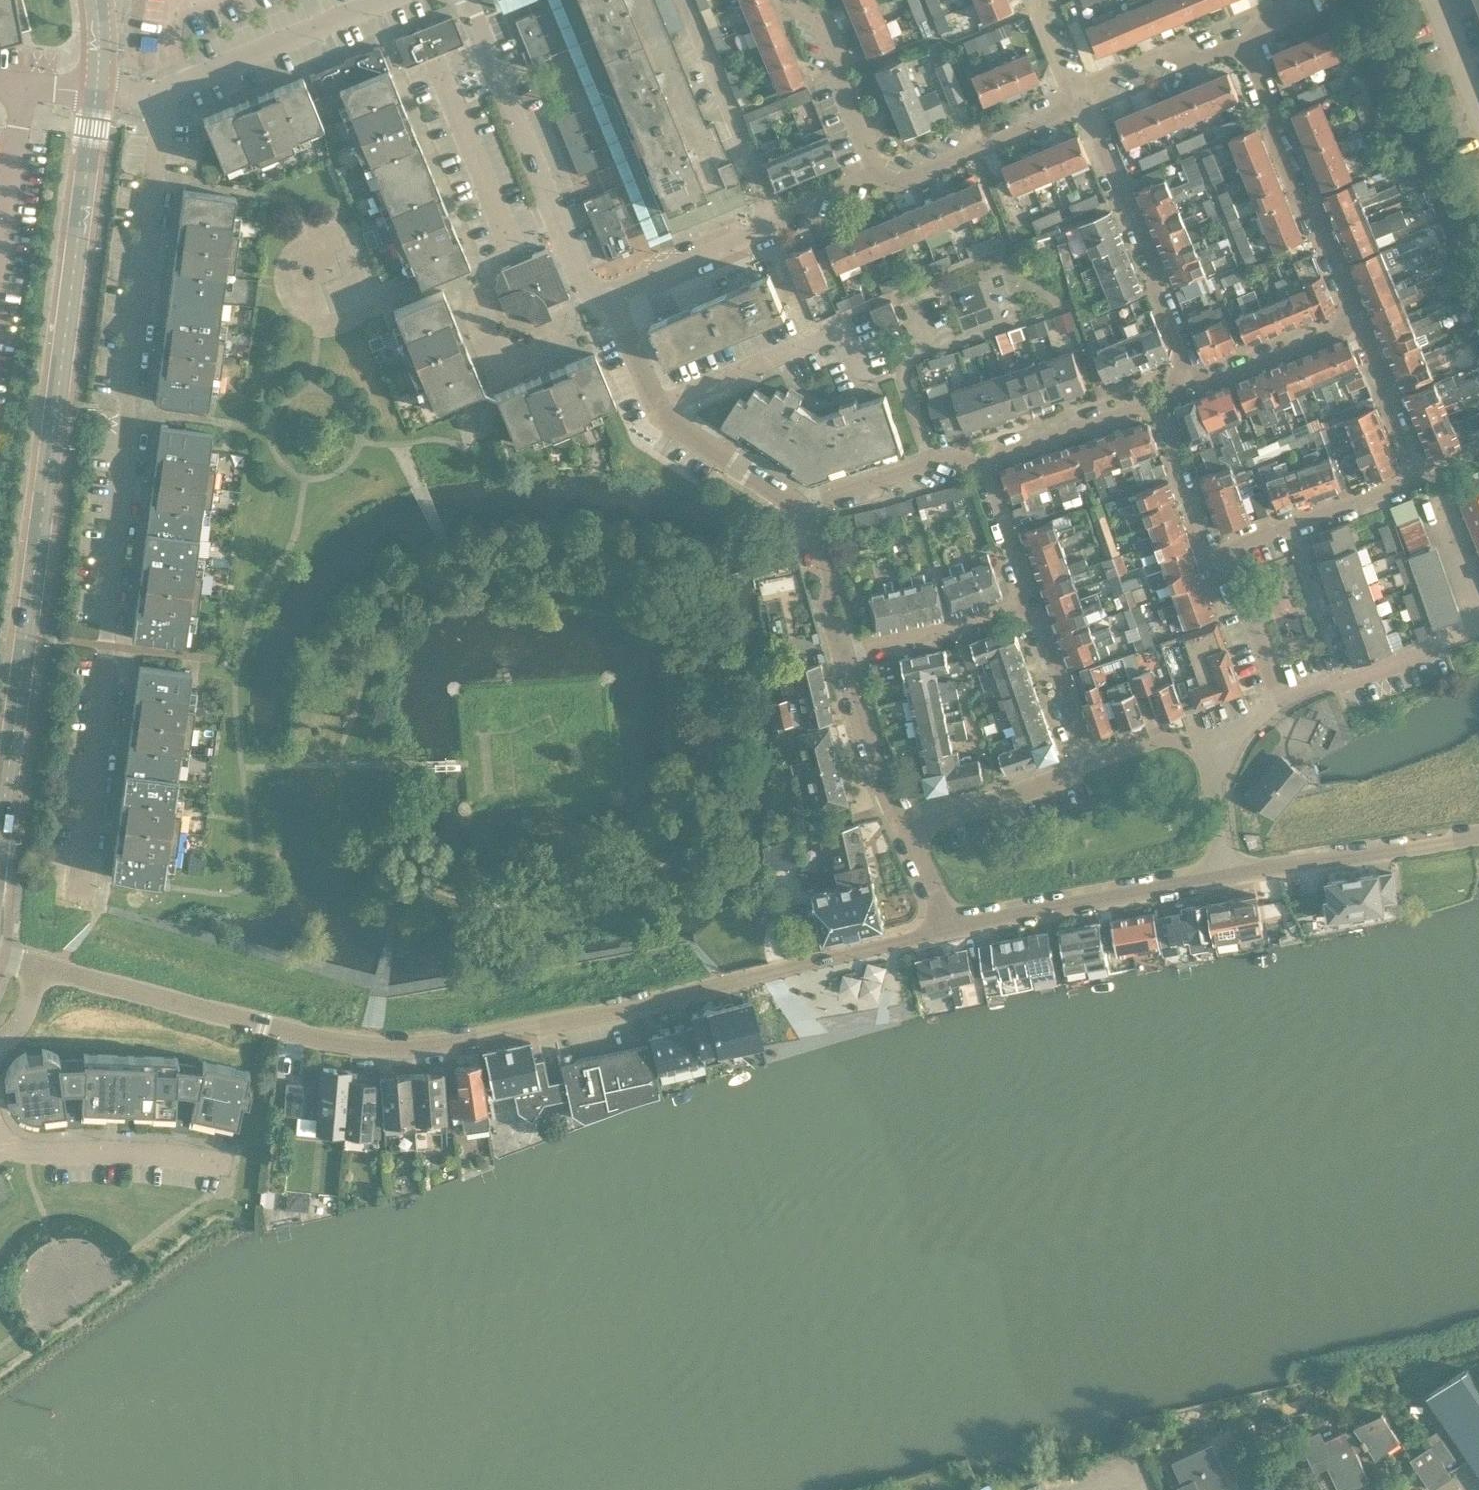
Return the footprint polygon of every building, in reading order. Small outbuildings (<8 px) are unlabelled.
[(23,0),(0,0),(0,37),(31,29),(23,0)] [(504,13),(534,0),(499,0),(504,13)] [(669,233),(743,202),(745,201),(737,180),(738,180),(729,159),(728,160),(713,122),(706,124),(654,0),(560,0),(597,90),(613,97),(669,233)] [(706,0),(696,0),(700,10),(709,7),(706,0)] [(770,0),(748,0),(740,3),(749,25),(776,14),(770,0)] [(848,10),(873,0),(843,0),(848,10)] [(874,0),(873,0),(848,10),(857,32),(883,21),(874,0)] [(911,10),(920,6),(918,0),(907,0),(911,10)] [(926,0),(931,13),(941,9),(937,0),(926,0)] [(1004,0),(975,0),(974,0),(983,21),(1009,10),(1004,0)] [(1152,31),(1139,0),(1135,0),(1128,3),(1130,8),(1122,12),(1134,39),(1152,31)] [(1171,24),(1161,0),(1139,0),(1152,31),(1171,24)] [(1189,16),(1183,0),(1161,0),(1171,24),(1189,16)] [(1208,8),(1204,0),(1183,0),(1189,16),(1208,8)] [(1226,0),(1204,0),(1208,8),(1226,0)] [(926,19),(920,6),(911,10),(916,23),(926,19)] [(1115,47),(1134,39),(1122,12),(1114,15),(1112,9),(1102,14),(1115,47)] [(521,52),(528,69),(542,63),(541,61),(559,54),(541,10),(514,21),(526,50),(521,52)] [(785,36),(776,14),(749,25),(758,47),(785,36)] [(1115,47),(1102,14),(1091,18),(1094,24),(1084,27),(1096,55),(1115,47)] [(939,31),(948,27),(943,15),(934,18),(939,31)] [(406,67),(463,43),(452,16),(395,40),(406,67)] [(883,21),(857,32),(866,55),(893,44),(883,21)] [(1008,23),(994,29),(998,39),(1012,33),(1008,23)] [(708,29),(713,41),(722,37),(717,25),(708,29)] [(1312,38),(1323,64),(1341,56),(1331,30),(1312,38)] [(989,31),(976,37),(980,46),(993,41),(989,31)] [(768,69),(794,58),(785,36),(758,47),(768,69)] [(727,50),(722,37),(713,41),(718,54),(727,50)] [(967,52),(980,46),(976,37),(963,42),(967,52)] [(1323,64),(1312,38),(1294,46),(1305,71),(1323,64)] [(1305,71),(1294,46),(1274,54),(1285,80),(1305,71)] [(318,98),(387,69),(378,47),(309,75),(318,98)] [(1008,61),(1019,87),(1038,80),(1027,54),(1008,61)] [(803,81),(794,58),(768,69),(777,92),(803,81)] [(874,70),(884,94),(899,88),(900,92),(912,87),(901,59),(874,70)] [(933,65),(938,76),(950,70),(946,59),(933,65)] [(1000,95),(1019,87),(1008,61),(990,69),(1000,95)] [(725,72),(731,85),(740,81),(735,68),(725,72)] [(366,156),(379,188),(428,168),(416,139),(415,140),(417,143),(412,145),(405,127),(409,125),(410,126),(411,126),(405,113),(404,113),(405,114),(400,116),(393,98),(397,96),(399,99),(400,99),(387,69),(318,98),(312,100),(323,127),(324,126),(331,123),(349,115),(352,122),(346,125),(346,124),(345,124),(359,160),(360,159),(360,158),(366,156)] [(981,103),(1000,95),(990,69),(970,77),(981,103)] [(950,70),(938,76),(949,103),(962,97),(950,70)] [(1209,81),(1220,107),(1239,99),(1228,73),(1209,81)] [(1342,75),(1329,81),(1333,90),(1346,85),(1342,75)] [(290,140),(323,127),(312,100),(302,78),(273,90),(273,91),(276,90),(278,94),(260,102),(258,97),(259,97),(259,96),(246,101),(246,102),(248,102),(249,106),(231,114),(229,109),(233,108),(232,107),(203,119),(223,168),(256,154),(258,160),(257,160),(258,162),(293,147),(293,146),(292,146),(290,140)] [(745,93),(740,81),(731,85),(736,97),(745,93)] [(1209,81),(1191,88),(1202,114),(1220,107),(1209,81)] [(1324,83),(1311,88),(1315,98),(1328,93),(1324,83)] [(899,88),(884,94),(888,103),(891,101),(905,134),(928,125),(928,124),(946,117),(935,90),(916,97),(912,87),(900,92),(899,88)] [(785,97),(788,104),(789,103),(790,107),(811,98),(807,88),(785,97)] [(1202,114),(1191,88),(1173,96),(1183,122),(1202,114)] [(1302,103),(1315,98),(1311,88),(1298,94),(1302,103)] [(1357,109),(1367,105),(1361,92),(1352,96),(1357,109)] [(1173,96),(1154,104),(1165,130),(1183,122),(1173,96)] [(785,97),(765,105),(767,112),(788,104),(785,97)] [(1294,113),(1302,132),(1328,121),(1320,102),(1294,113)] [(1154,104),(1135,112),(1146,138),(1165,130),(1154,104)] [(746,121),(767,112),(765,105),(743,114),(746,121)] [(1367,105),(1357,109),(1362,122),(1372,118),(1367,105)] [(554,117),(572,161),(577,174),(602,164),(590,136),(584,138),(572,109),(554,117)] [(1127,145),(1146,138),(1135,112),(1116,120),(1127,145)] [(1239,117),(1227,122),(1231,132),(1243,126),(1239,117)] [(1335,140),(1328,121),(1302,132),(1309,150),(1335,140)] [(1231,132),(1227,122),(1214,127),(1218,137),(1231,132)] [(331,123),(324,126),(329,137),(336,134),(331,123)] [(801,136),(804,143),(816,172),(837,163),(822,127),(801,136)] [(1239,157),(1264,146),(1257,127),(1231,138),(1239,157)] [(1372,147),(1382,143),(1377,130),(1367,134),(1372,147)] [(1202,132),(1189,137),(1193,147),(1206,142),(1202,132)] [(1079,135),(1060,143),(1071,169),(1089,161),(1079,135)] [(1193,147),(1189,137),(1177,143),(1181,152),(1193,147)] [(1309,150),(1317,169),(1343,158),(1335,140),(1309,150)] [(816,172),(804,143),(783,152),(795,180),(816,172)] [(1041,151),(1052,177),(1071,169),(1060,143),(1041,151)] [(1382,143),(1372,147),(1378,160),(1387,156),(1382,143)] [(795,180),(783,152),(780,144),(759,153),(774,189),(795,180)] [(1239,157),(1246,176),(1272,165),(1264,146),(1239,157)] [(1165,148),(1152,153),(1156,163),(1169,157),(1165,148)] [(1041,151),(1023,159),(1034,184),(1052,177),(1041,151)] [(1156,163),(1152,153),(1140,158),(1144,168),(1156,163)] [(1209,170),(1218,166),(1213,153),(1203,157),(1209,170)] [(1351,178),(1343,158),(1317,169),(1325,188),(1351,178)] [(1014,193),(1034,184),(1023,159),(1004,167),(1014,193)] [(1136,191),(1143,207),(1185,189),(1192,187),(1203,182),(1194,159),(1182,163),(1189,180),(1170,188),(1166,179),(1136,191)] [(1246,176),(1254,194),(1280,184),(1272,165),(1246,176)] [(1223,179),(1218,166),(1209,170),(1214,183),(1223,179)] [(428,168),(379,188),(393,220),(387,222),(386,221),(385,222),(400,257),(401,257),(400,256),(406,254),(420,287),(469,266),(457,237),(456,237),(457,240),(452,242),(445,224),(450,222),(450,224),(451,223),(446,210),(445,210),(445,212),(441,214),(433,195),(438,193),(439,197),(440,196),(428,168)] [(1323,195),(1330,211),(1395,184),(1392,177),(1357,191),(1353,182),(1323,195)] [(957,190),(968,216),(990,207),(979,181),(957,190)] [(1205,188),(1203,182),(1192,187),(1194,192),(1205,188)] [(1254,194),(1261,213),(1287,202),(1280,184),(1254,194)] [(1330,211),(1336,227),(1366,214),(1363,205),(1397,191),(1395,184),(1330,211)] [(606,192),(582,201),(607,261),(622,255),(621,253),(630,249),(618,219),(627,216),(615,188),(606,191),(606,192)] [(1149,223),(1179,210),(1175,201),(1188,196),(1185,189),(1143,207),(1149,223)] [(173,265),(169,296),(222,302),(225,276),(226,268),(233,269),(232,270),(234,270),(239,232),(237,232),(237,233),(230,232),(231,225),(232,225),(236,197),(183,190),(179,222),(180,222),(180,219),(185,219),(183,238),(178,238),(178,237),(177,236),(175,250),(176,251),(176,249),(181,250),(179,270),(174,269),(174,265),(173,265)] [(957,190),(936,199),(947,225),(968,216),(957,190)] [(1218,194),(1224,207),(1233,203),(1228,190),(1218,194)] [(1096,194),(1083,199),(1087,209),(1100,203),(1096,194)] [(947,225),(936,199),(914,208),(925,234),(947,225)] [(1074,214),(1087,209),(1083,199),(1070,205),(1074,214)] [(1261,213),(1269,231),(1295,221),(1287,202),(1261,213)] [(1239,216),(1233,203),(1224,207),(1229,220),(1239,216)] [(914,208),(893,217),(904,244),(925,234),(914,208)] [(1059,209),(1046,215),(1050,224),(1063,219),(1059,209)] [(1156,238),(1198,221),(1204,218),(1201,212),(1183,219),(1179,210),(1149,223),(1156,238)] [(1336,227),(1343,242),(1405,217),(1402,210),(1370,223),(1366,214),(1336,227)] [(1073,247),(1117,229),(1111,212),(1081,224),(1084,233),(1069,239),(1073,247)] [(1216,213),(1208,216),(1211,225),(1219,222),(1216,213)] [(1037,230),(1050,224),(1046,215),(1033,220),(1037,230)] [(904,244),(893,217),(871,226),(882,253),(904,244)] [(1407,224),(1405,217),(1343,242),(1349,258),(1379,246),(1376,237),(1407,224)] [(1198,221),(1156,238),(1162,254),(1192,241),(1204,236),(1198,221)] [(1303,240),(1295,221),(1269,231),(1277,250),(1303,240)] [(871,226),(850,235),(861,262),(882,253),(871,226)] [(1234,231),(1239,244),(1248,240),(1243,227),(1234,231)] [(372,229),(363,233),(365,238),(374,235),(372,229)] [(1117,229),(1073,247),(1076,255),(1091,249),(1094,257),(1124,244),(1117,229)] [(1033,251),(1032,246),(1039,242),(1039,241),(1050,236),(1048,232),(1039,235),(1032,237),(1032,238),(1014,245),(1017,253),(1033,251)] [(1058,245),(1060,252),(1068,249),(1064,233),(1055,235),(1057,240),(1054,241),(1055,246),(1058,245)] [(838,271),(861,262),(850,235),(827,245),(828,247),(835,264),(838,271)] [(991,237),(979,242),(983,252),(995,246),(991,237)] [(1254,253),(1248,240),(1239,244),(1244,257),(1254,253)] [(1220,248),(1220,247),(1218,241),(1196,250),(1192,241),(1162,254),(1169,270),(1220,248)] [(970,257),(983,252),(979,242),(966,248),(970,257)] [(1124,244),(1094,257),(1097,264),(1082,270),(1085,278),(1130,260),(1124,244)] [(1228,244),(1220,247),(1220,248),(1169,270),(1175,285),(1218,268),(1214,259),(1231,251),(1228,244)] [(829,285),(822,269),(815,252),(812,245),(788,255),(805,295),(829,285)] [(1381,251),(1351,263),(1358,279),(1418,254),(1421,253),(1418,246),(1397,254),(1394,245),(1381,251)] [(822,269),(835,264),(828,247),(815,252),(822,269)] [(498,296),(505,313),(507,312),(510,312),(513,311),(515,312),(518,312),(520,313),(523,314),(525,315),(527,317),(529,319),(531,321),(532,323),(534,325),(551,318),(546,306),(568,297),(548,249),(500,269),(494,286),(498,296)] [(1060,252),(1065,268),(1073,265),(1068,249),(1060,252)] [(1295,260),(1306,288),(1307,288),(1318,316),(1335,308),(1313,253),(1295,260)] [(1358,279),(1364,295),(1394,282),(1391,274),(1421,261),(1418,254),(1358,279)] [(948,255),(935,260),(939,270),(952,265),(948,255)] [(927,275),(939,270),(935,260),(923,266),(927,275)] [(1107,288),(1137,276),(1130,260),(1085,278),(1089,287),(1104,280),(1107,288)] [(1283,278),(1282,278),(1300,323),(1318,316),(1307,288),(1306,288),(1296,292),(1284,262),(1276,260),(1275,260),(1283,278)] [(1065,268),(1070,285),(1078,282),(1073,265),(1065,268)] [(1244,283),(1252,280),(1247,267),(1239,271),(1244,283)] [(1223,285),(1232,282),(1234,287),(1243,284),(1238,271),(1220,278),(1223,285)] [(905,273),(892,278),(896,288),(909,282),(905,273)] [(770,274),(710,299),(727,339),(786,314),(770,274)] [(1137,276),(1107,288),(1110,296),(1095,302),(1099,311),(1143,292),(1137,276)] [(1214,276),(1196,283),(1200,292),(1214,287),(1218,285),(1214,276)] [(1445,282),(1449,294),(1460,289),(1464,288),(1459,276),(1455,278),(1445,282)] [(1364,295),(1371,310),(1418,291),(1435,283),(1432,277),(1407,287),(1403,278),(1394,282),(1364,295)] [(884,293),(896,288),(892,278),(880,284),(884,293)] [(1283,330),(1300,323),(1282,278),(1275,281),(1282,298),(1272,302),(1283,330)] [(1070,285),(1074,302),(1083,298),(1078,282),(1070,285)] [(1200,292),(1196,283),(1183,288),(1187,298),(1200,292)] [(1218,285),(1214,287),(1218,299),(1222,297),(1218,285)] [(1265,337),(1283,330),(1272,302),(1261,307),(1254,290),(1247,293),(1265,337)] [(454,320),(442,291),(393,311),(407,344),(401,346),(400,345),(399,346),(414,381),(415,381),(414,380),(421,377),(434,410),(482,391),(484,392),(485,390),(483,389),(471,361),(470,361),(471,364),(466,366),(459,348),(464,346),(464,347),(465,347),(460,334),(459,334),(459,336),(454,338),(447,320),(452,318),(453,320),(454,320)] [(849,297),(853,306),(865,301),(862,291),(849,297)] [(1418,291),(1371,310),(1377,326),(1407,314),(1404,305),(1421,298),(1418,291)] [(1248,344),(1265,337),(1247,293),(1240,295),(1247,312),(1236,317),(1248,344)] [(218,329),(222,302),(169,296),(165,326),(166,326),(167,323),(172,324),(169,343),(164,343),(164,341),(163,341),(161,355),(163,355),(163,354),(168,355),(165,374),(160,374),(161,370),(160,370),(155,401),(208,408),(211,380),(212,372),(219,373),(219,375),(220,375),(225,337),(224,337),(224,338),(217,337),(218,329)] [(840,311),(853,306),(849,297),(836,302),(840,311)] [(1088,315),(1083,298),(1074,302),(1079,318),(1088,315)] [(727,339),(710,299),(651,324),(668,364),(727,339)] [(1137,300),(1130,302),(1135,315),(1136,315),(1143,330),(1141,330),(1153,361),(1169,355),(1150,309),(1143,312),(1137,300)] [(892,302),(891,301),(871,309),(871,310),(872,310),(881,331),(880,331),(880,332),(901,323),(901,322),(899,323),(891,302),(892,302)] [(1125,337),(1138,368),(1153,361),(1141,330),(1143,330),(1136,315),(1135,315),(1130,302),(1122,306),(1128,322),(1120,325),(1125,337)] [(1211,306),(1201,310),(1207,325),(1209,324),(1222,355),(1238,348),(1225,317),(1220,305),(1212,309),(1211,306)] [(1442,308),(1427,314),(1430,321),(1445,316),(1442,308)] [(1207,325),(1201,310),(1187,316),(1206,361),(1222,355),(1209,324),(1207,325)] [(1073,322),(1070,311),(1055,316),(1059,327),(1073,322)] [(1122,374),(1138,368),(1125,337),(1117,340),(1110,323),(1112,322),(1108,311),(1098,315),(1122,374)] [(1377,326),(1383,341),(1430,322),(1428,315),(1410,322),(1407,314),(1377,326)] [(1098,384),(1122,374),(1098,315),(1091,318),(1102,346),(1094,349),(1099,361),(1092,364),(1098,384)] [(1430,322),(1383,341),(1390,357),(1420,345),(1429,341),(1426,332),(1433,329),(1442,325),(1439,318),(1430,322)] [(1046,332),(1042,321),(1029,325),(1033,337),(1046,332)] [(1009,331),(1013,342),(1025,338),(1021,327),(1009,331)] [(1015,349),(1013,342),(1009,331),(997,335),(1003,353),(1015,349)] [(383,344),(380,336),(369,340),(372,349),(383,344)] [(1343,374),(1343,375),(1346,382),(1363,375),(1348,338),(1332,345),(1343,374)] [(1455,340),(1442,346),(1444,353),(1458,347),(1455,340)] [(987,341),(976,345),(978,353),(990,349),(987,341)] [(966,357),(978,353),(976,345),(964,349),(966,357)] [(1343,374),(1332,345),(1316,351),(1335,398),(1342,395),(1335,378),(1343,375),(1343,374)] [(1390,357),(1396,373),(1443,353),(1440,346),(1423,353),(1420,345),(1390,357)] [(1443,353),(1396,373),(1403,389),(1433,376),(1429,367),(1446,360),(1460,355),(1458,347),(1443,353)] [(1073,351),(1055,357),(1070,401),(1076,399),(1074,393),(1086,389),(1073,351)] [(1335,398),(1316,351),(1300,357),(1312,387),(1320,384),(1327,401),(1335,398)] [(941,356),(944,364),(956,360),(953,352),(941,356)] [(614,403),(594,354),(565,366),(565,367),(568,366),(570,370),(552,378),(550,373),(551,373),(551,372),(537,377),(538,378),(539,378),(541,382),(523,390),(521,385),(524,384),(524,383),(495,394),(493,394),(493,395),(495,396),(515,444),(548,430),(550,436),(549,437),(550,438),(585,423),(585,422),(583,422),(581,417),(614,403)] [(932,368),(944,364),(941,356),(929,360),(932,368)] [(1063,403),(1070,401),(1055,357),(1038,362),(1051,401),(1062,397),(1063,403)] [(1312,387),(1300,357),(1284,364),(1303,411),(1310,408),(1303,391),(1312,387)] [(1051,401),(1038,362),(1021,368),(1036,412),(1042,410),(1040,404),(1051,401)] [(1303,411),(1284,364),(1268,370),(1284,409),(1293,406),(1296,413),(1303,411)] [(1021,368),(1004,374),(1017,412),(1027,409),(1029,414),(1036,412),(1021,368)] [(1253,376),(1272,423),(1279,420),(1276,413),(1284,409),(1268,370),(1253,376)] [(1006,416),(1017,412),(1004,374),(987,379),(1001,423),(1008,421),(1006,416)] [(1411,410),(1478,382),(1478,379),(1477,375),(1453,385),(1450,375),(1405,394),(1411,410)] [(1272,423),(1253,376),(1236,383),(1249,413),(1258,409),(1265,426),(1272,423)] [(1001,423),(987,379),(970,385),(983,423),(993,420),(995,425),(1001,423)] [(1411,410),(1418,426),(1448,414),(1444,405),(1478,391),(1478,382),(1411,410)] [(983,423),(970,385),(953,391),(965,429),(967,435),(968,435),(968,434),(974,432),(972,427),(983,423)] [(1229,386),(1213,392),(1234,442),(1240,460),(1242,459),(1252,455),(1253,456),(1260,454),(1257,448),(1258,448),(1253,437),(1242,441),(1234,422),(1242,419),(1229,386)] [(793,469),(811,481),(820,417),(799,404),(802,399),(789,390),(785,395),(777,389),(771,399),(755,389),(747,402),(740,398),(723,423),(740,434),(743,428),(796,463),(793,469)] [(948,435),(965,429),(953,391),(927,399),(936,427),(944,424),(948,435)] [(1219,455),(1221,461),(1224,467),(1241,461),(1240,460),(1234,442),(1213,392),(1198,398),(1211,432),(1219,428),(1229,452),(1219,455)] [(843,410),(820,417),(811,481),(833,474),(830,467),(902,444),(886,395),(858,404),(857,399),(841,404),(843,410)] [(1214,445),(1195,400),(1177,407),(1193,454),(1214,445)] [(1357,408),(1359,413),(1376,407),(1373,401),(1357,408)] [(1338,433),(1340,439),(1382,422),(1376,407),(1359,413),(1344,419),(1348,429),(1338,433)] [(1357,408),(1341,414),(1343,420),(1344,419),(1359,413),(1357,408)] [(1424,442),(1478,420),(1478,411),(1452,423),(1448,414),(1418,426),(1424,442)] [(1343,420),(1341,414),(1325,421),(1328,426),(1343,420)] [(1320,429),(1326,427),(1328,426),(1325,421),(1320,423),(1318,418),(1308,422),(1312,433),(1320,429)] [(1424,442),(1430,455),(1435,457),(1461,446),(1457,437),(1478,428),(1478,420),(1424,442)] [(1148,422),(1129,428),(1147,481),(1166,475),(1162,464),(1152,467),(1147,455),(1158,451),(1148,422)] [(1296,439),(1305,436),(1312,433),(1308,422),(1298,427),(1300,431),(1294,433),(1296,439)] [(1353,441),(1357,450),(1388,437),(1382,422),(1340,439),(1343,445),(1353,441)] [(146,532),(199,539),(202,512),(203,505),(210,505),(209,507),(211,507),(216,469),(215,468),(214,470),(208,469),(209,461),(213,433),(160,426),(156,458),(157,458),(158,455),(162,455),(160,475),(155,474),(155,473),(154,473),(152,487),(153,487),(153,486),(158,486),(156,506),(151,505),(151,502),(150,502),(146,532)] [(1326,427),(1320,429),(1322,434),(1325,444),(1331,442),(1326,427)] [(1138,484),(1147,481),(1129,428),(1111,434),(1121,463),(1130,460),(1138,484)] [(1320,429),(1312,433),(1305,436),(1306,441),(1322,434),(1320,429)] [(1281,445),(1290,442),(1296,439),(1294,433),(1278,440),(1281,445)] [(1111,434),(1093,440),(1110,494),(1119,491),(1111,466),(1121,463),(1111,434)] [(1296,439),(1290,442),(1291,447),(1306,441),(1305,436),(1296,439)] [(1350,463),(1352,469),(1394,452),(1388,437),(1357,450),(1360,459),(1350,463)] [(1102,496),(1110,494),(1093,440),(1075,446),(1084,475),(1094,472),(1099,489),(1100,489),(1102,496)] [(1278,440),(1258,448),(1257,448),(1260,454),(1274,448),(1281,445),(1278,440)] [(1290,442),(1281,445),(1274,448),(1276,453),(1291,447),(1290,442)] [(1330,457),(1330,459),(1336,457),(1331,442),(1325,444),(1330,457)] [(1075,446),(1056,452),(1074,505),(1082,502),(1075,478),(1084,475),(1075,446)] [(1274,448),(1260,454),(1253,456),(1255,461),(1255,462),(1276,453),(1274,448)] [(1317,450),(1310,452),(1325,495),(1341,489),(1336,474),(1330,459),(1330,457),(1320,460),(1317,450)] [(1065,508),(1074,505),(1056,452),(1038,458),(1048,487),(1057,484),(1065,508)] [(1308,465),(1299,468),(1310,500),(1325,495),(1310,452),(1304,454),(1308,465)] [(1400,465),(1394,452),(1352,469),(1355,475),(1365,471),(1369,480),(1397,470),(1400,465)] [(1255,461),(1253,456),(1252,455),(1242,459),(1244,465),(1255,461)] [(1336,457),(1330,459),(1336,474),(1341,488),(1346,486),(1336,457)] [(1048,487),(1038,458),(1020,463),(1038,517),(1046,514),(1038,490),(1048,487)] [(1277,460),(1259,466),(1261,473),(1275,468),(1274,465),(1278,463),(1277,460)] [(1286,460),(1280,463),(1294,505),(1310,500),(1299,468),(1290,471),(1286,460)] [(1224,468),(1224,467),(1221,461),(1198,470),(1200,476),(1224,468)] [(1020,523),(1038,517),(1020,463),(1001,470),(1011,499),(1021,496),(1027,513),(1017,516),(1020,523)] [(1279,511),(1294,505),(1280,463),(1278,463),(1274,465),(1275,468),(1277,475),(1268,479),(1279,511)] [(1231,465),(1224,468),(1200,476),(1206,492),(1254,475),(1252,469),(1234,475),(1231,465)] [(1256,482),(1254,475),(1206,492),(1212,508),(1242,498),(1239,488),(1256,482)] [(1122,505),(1125,515),(1174,498),(1168,481),(1137,491),(1140,499),(1122,505)] [(971,483),(950,489),(953,499),(974,494),(971,483)] [(953,499),(950,489),(916,498),(920,509),(953,499)] [(1459,499),(1478,548),(1478,491),(1459,499)] [(1101,523),(1106,522),(1098,497),(1092,498),(1094,506),(1095,506),(1101,523)] [(1146,516),(1149,526),(1180,515),(1174,498),(1125,515),(1128,523),(1146,516)] [(1250,521),(1242,498),(1212,508),(1217,524),(1220,523),(1223,530),(1250,521)] [(1432,547),(1413,498),(1391,507),(1398,524),(1399,524),(1412,555),(1432,547)] [(898,504),(901,514),(915,510),(912,500),(898,504)] [(1265,503),(1256,506),(1260,517),(1269,514),(1265,503)] [(884,508),(887,518),(901,514),(898,504),(884,508)] [(1090,508),(1096,525),(1101,523),(1095,506),(1094,506),(1090,508)] [(887,521),(887,518),(884,508),(855,513),(857,527),(887,521)] [(1135,541),(1137,549),(1186,532),(1180,515),(1149,526),(1153,535),(1135,541)] [(1029,549),(1077,532),(1074,524),(1057,530),(1054,521),(1022,531),(1029,549)] [(1106,522),(1101,523),(1107,541),(1112,539),(1106,522)] [(1318,561),(1357,548),(1348,522),(1320,532),(1320,533),(1323,540),(1312,544),(1318,561)] [(1096,525),(1102,542),(1107,541),(1101,523),(1096,525)] [(1380,527),(1384,539),(1392,536),(1388,524),(1380,527)] [(199,539),(146,532),(142,562),(143,563),(144,559),(149,560),(146,579),(141,579),(141,577),(140,577),(138,592),(139,592),(140,590),(144,591),(142,611),(137,610),(138,606),(136,606),(132,638),(185,645),(188,617),(189,609),(196,610),(196,611),(197,611),(202,574),(201,574),(200,575),(194,574),(195,566),(199,539)] [(1029,549),(1034,566),(1066,555),(1062,545),(1079,540),(1077,532),(1029,549)] [(1158,550),(1161,559),(1192,549),(1186,532),(1137,549),(1140,556),(1158,550)] [(1397,548),(1392,536),(1384,539),(1388,551),(1397,548)] [(1112,539),(1107,541),(1113,557),(1118,556),(1117,555),(1112,539)] [(1102,542),(1108,559),(1113,557),(1107,541),(1102,542)] [(1434,629),(1455,621),(1462,619),(1437,546),(1409,556),(1434,629)] [(1320,568),(1324,578),(1363,565),(1357,548),(1318,561),(1318,562),(1313,564),(1315,570),(1320,568)] [(1146,575),(1149,583),(1198,566),(1192,549),(1161,559),(1164,569),(1146,575)] [(983,564),(974,567),(987,603),(1003,598),(991,562),(988,554),(980,556),(983,564)] [(1118,556),(1113,557),(1119,574),(1127,571),(1121,554),(1117,555),(1118,556)] [(1034,566),(1040,583),(1088,566),(1086,558),(1069,564),(1066,555),(1034,566)] [(1402,570),(1410,567),(1406,556),(1397,558),(1402,570)] [(1105,560),(1111,577),(1119,574),(1113,557),(1108,559),(1105,560)] [(987,603),(974,567),(965,571),(962,563),(949,567),(952,575),(942,579),(955,615),(987,603)] [(1323,591),(1325,597),(1369,582),(1363,565),(1324,578),(1328,589),(1323,591)] [(1088,566),(1040,583),(1046,599),(1077,589),(1074,579),(1091,573),(1088,566)] [(1170,584),(1173,593),(1204,583),(1198,566),(1149,583),(1152,590),(1170,584)] [(1414,579),(1410,567),(1402,570),(1406,582),(1414,579)] [(918,575),(928,621),(945,618),(937,580),(926,582),(924,574),(918,575)] [(1116,594),(1119,593),(1125,591),(1122,582),(1119,574),(1111,577),(1116,594)] [(785,575),(758,582),(762,597),(789,590),(785,575)] [(928,621),(918,575),(911,577),(913,585),(903,587),(911,625),(928,621)] [(1125,591),(1131,589),(1142,585),(1139,576),(1122,582),(1125,591)] [(911,625),(903,587),(894,589),(892,581),(885,583),(886,591),(870,594),(878,632),(911,625)] [(1332,602),(1336,612),(1375,599),(1369,582),(1325,597),(1327,604),(1332,602)] [(1158,609),(1161,616),(1210,599),(1204,583),(1173,593),(1176,603),(1158,609)] [(1046,599),(1052,616),(1100,600),(1097,592),(1080,598),(1077,589),(1046,599)] [(1131,608),(1137,606),(1131,589),(1125,591),(1131,608)] [(1119,593),(1125,610),(1131,608),(1125,591),(1119,593)] [(1404,594),(1408,606),(1416,604),(1412,592),(1404,594)] [(1216,617),(1210,599),(1161,616),(1164,624),(1174,620),(1177,630),(1216,617)] [(1335,625),(1337,631),(1381,616),(1375,599),(1336,612),(1340,623),(1335,625)] [(1100,600),(1052,616),(1058,633),(1089,623),(1086,613),(1103,607),(1100,600)] [(1420,615),(1416,604),(1408,606),(1412,618),(1420,615)] [(1137,606),(1131,608),(1136,625),(1146,622),(1140,606),(1137,607),(1137,606)] [(1136,625),(1131,608),(1125,610),(1131,627),(1136,625)] [(1344,636),(1348,646),(1387,633),(1381,616),(1337,631),(1339,637),(1344,636)] [(1153,644),(1146,622),(1136,625),(1144,647),(1153,644)] [(1208,654),(1226,648),(1217,622),(1183,634),(1192,661),(1209,655),(1208,654)] [(1058,633),(1064,650),(1112,634),(1109,626),(1092,632),(1089,623),(1058,633)] [(1420,640),(1428,637),(1424,625),(1415,628),(1420,640)] [(978,662),(983,660),(991,658),(991,657),(1020,647),(1014,628),(971,643),(975,654),(964,658),(968,669),(979,665),(978,662)] [(1393,650),(1387,633),(1348,646),(1352,657),(1346,659),(1348,664),(1348,665),(1349,666),(1393,650)] [(1112,634),(1064,650),(1070,668),(1110,654),(1107,644),(1114,641),(1112,634)] [(1128,653),(1135,650),(1131,640),(1125,642),(1128,653)] [(978,673),(981,682),(1027,666),(1020,647),(991,657),(991,658),(983,660),(986,670),(978,673)] [(1209,655),(1192,661),(1197,675),(1187,678),(1191,688),(1190,689),(1196,707),(1224,697),(1239,692),(1241,689),(1226,648),(1208,654),(1209,655)] [(936,673),(950,670),(950,673),(961,671),(959,660),(948,662),(945,650),(901,659),(905,679),(936,672),(936,673)] [(1133,652),(1123,656),(1135,690),(1137,689),(1138,693),(1148,690),(1159,720),(1184,711),(1173,681),(1158,686),(1152,670),(1141,674),(1133,652)] [(1123,655),(1091,666),(1099,689),(1107,686),(1122,730),(1132,727),(1136,728),(1140,727),(1142,723),(1145,722),(1134,692),(1136,691),(1135,690),(1123,656),(1123,655)] [(787,701),(771,704),(777,729),(799,724),(808,722),(810,727),(829,723),(834,722),(821,663),(781,672),(787,701)] [(125,771),(177,778),(181,751),(182,743),(188,744),(188,745),(189,745),(194,707),(193,707),(193,708),(186,707),(187,700),(188,700),(191,672),(139,665),(135,697),(136,697),(136,694),(141,694),(138,714),(134,713),(134,712),(133,711),(131,726),(132,726),(132,724),(137,725),(134,745),(130,744),(130,740),(129,740),(125,771)] [(1033,686),(1027,666),(981,682),(984,691),(1000,685),(1004,696),(1033,686)] [(1113,731),(1099,689),(1091,666),(1082,670),(1088,687),(1085,688),(1090,701),(1082,704),(1094,738),(1098,737),(1099,739),(1102,740),(1108,738),(1109,735),(1109,733),(1113,731)] [(936,672),(905,679),(906,679),(910,699),(940,692),(946,691),(957,689),(955,679),(938,683),(936,673),(936,672)] [(991,723),(995,721),(1040,705),(1033,686),(1004,696),(1008,707),(987,714),(991,723)] [(957,689),(946,691),(948,700),(959,698),(957,689)] [(944,712),(940,692),(910,699),(914,719),(944,712)] [(1014,725),(1017,734),(1018,735),(1047,724),(1040,705),(995,721),(998,731),(1014,725)] [(955,731),(966,729),(964,720),(947,723),(944,712),(914,719),(919,739),(949,733),(955,731)] [(799,724),(807,761),(808,765),(838,759),(829,723),(810,727),(808,722),(799,724)] [(1053,741),(1047,724),(1018,735),(1017,734),(1013,736),(1017,748),(999,754),(1005,773),(1041,761),(1058,755),(1053,741)] [(968,738),(966,729),(955,731),(957,741),(968,738)] [(953,753),(949,733),(919,739),(923,759),(953,753)] [(953,753),(923,759),(926,776),(926,777),(929,791),(947,787),(983,779),(979,760),(972,761),(971,754),(963,756),(964,757),(960,758),(958,751),(953,753)] [(1274,815),(1306,777),(1282,757),(1250,795),(1274,815)] [(849,805),(838,759),(808,765),(807,761),(793,764),(795,774),(809,771),(818,812),(849,805)] [(177,778),(125,771),(121,801),(122,801),(122,798),(127,799),(125,818),(120,818),(120,816),(119,816),(117,830),(118,830),(118,829),(123,830),(121,849),(116,849),(116,845),(115,845),(111,877),(164,883),(167,855),(168,848),(175,848),(174,850),(176,850),(181,812),(179,812),(179,813),(173,812),(174,804),(177,778)] [(852,862),(868,858),(860,823),(834,828),(832,819),(810,824),(813,838),(820,836),(825,859),(834,857),(835,861),(847,859),(852,862)] [(767,868),(800,863),(796,842),(763,846),(767,868)] [(821,886),(822,890),(872,878),(868,858),(852,862),(847,859),(835,861),(836,865),(832,866),(833,870),(838,869),(840,881),(821,886)] [(806,862),(808,871),(818,869),(816,860),(806,862)] [(820,876),(818,869),(808,871),(810,879),(820,876)] [(1328,885),(1324,885),(1327,902),(1325,906),(1326,911),(1329,915),(1329,918),(1384,910),(1383,902),(1397,900),(1392,873),(1379,875),(1379,874),(1327,882),(1328,885)] [(872,878),(822,890),(813,892),(817,908),(806,910),(811,932),(822,930),(824,941),(884,927),(873,878),(872,878)] [(1219,926),(1221,937),(1262,930),(1256,894),(1210,903),(1214,927),(1219,926)] [(1185,912),(1156,918),(1163,955),(1178,953),(1177,946),(1192,943),(1194,955),(1211,952),(1207,936),(1215,934),(1216,938),(1221,937),(1219,926),(1214,927),(1210,903),(1184,907),(1185,912)] [(1161,953),(1154,913),(1112,920),(1112,921),(1116,944),(1118,953),(1139,950),(1140,956),(1161,953)] [(1112,921),(1100,924),(1104,946),(1116,944),(1112,921)] [(1100,922),(1079,926),(1087,967),(1107,963),(1105,953),(1104,946),(1100,924),(1100,922)] [(1079,926),(1059,930),(1066,970),(1087,967),(1079,926)] [(1025,936),(1032,970),(1034,980),(1056,975),(1047,932),(1025,936)] [(982,950),(981,950),(981,952),(983,961),(987,978),(999,975),(999,976),(1032,970),(1025,936),(998,941),(993,942),(994,948),(982,950)] [(967,948),(944,953),(952,983),(974,977),(967,948)] [(952,983),(944,953),(917,960),(919,969),(912,971),(918,991),(924,989),(924,990),(952,983)] [(955,1001),(962,1000),(958,983),(951,984),(955,1001)] [(691,1014),(694,1024),(703,1060),(720,1057),(718,1050),(759,1040),(749,999),(691,1014)] [(703,1060),(694,1024),(649,1035),(658,1071),(703,1060)] [(560,1062),(563,1078),(548,1082),(543,1058),(534,1060),(530,1042),(483,1052),(492,1095),(513,1091),(517,1110),(531,1120),(543,1102),(567,1097),(571,1112),(583,1120),(659,1094),(654,1074),(653,1074),(647,1044),(572,1060),(570,1052),(559,1054),(561,1062),(560,1062)] [(38,1116),(41,1115),(42,1120),(65,1117),(66,1120),(81,1119),(81,1120),(105,1121),(106,1109),(128,1110),(130,1055),(83,1053),(83,1059),(59,1060),(58,1056),(56,1054),(53,1052),(50,1051),(47,1050),(44,1049),(41,1049),(42,1054),(26,1056),(26,1051),(23,1052),(20,1054),(17,1055),(15,1057),(12,1060),(10,1062),(9,1065),(7,1068),(6,1071),(5,1074),(4,1077),(4,1081),(5,1081),(13,1080),(15,1091),(6,1092),(7,1095),(8,1098),(10,1101),(12,1104),(14,1106),(16,1108),(19,1110),(21,1111),(24,1113),(27,1114),(29,1115),(32,1115),(35,1116),(38,1116)] [(130,1055),(128,1110),(150,1111),(149,1122),(174,1123),(188,1125),(212,1131),(215,1119),(237,1124),(242,1102),(247,1103),(250,1089),(245,1088),(249,1071),(202,1061),(201,1066),(177,1063),(177,1057),(130,1055)] [(489,1123),(480,1063),(454,1067),(458,1093),(447,1095),(450,1115),(461,1113),(463,1127),(465,1127),(465,1130),(487,1127),(487,1123),(489,1123)] [(342,1140),(349,1070),(323,1068),(321,1089),(285,1085),(283,1113),(297,1114),(295,1136),(342,1140)] [(349,1070),(342,1140),(376,1143),(377,1143),(378,1135),(380,1135),(379,1113),(373,1112),(375,1082),(363,1081),(364,1072),(349,1070)] [(411,1073),(415,1133),(440,1131),(441,1147),(447,1147),(442,1071),(411,1073)] [(415,1133),(411,1073),(380,1075),(385,1149),(391,1149),(390,1134),(400,1133),(401,1147),(415,1146),(415,1147),(416,1147),(415,1133)] [(1,1201),(11,1195),(0,1174),(0,1199),(1,1201)] [(1478,1388),(1465,1368),(1426,1395),(1478,1472),(1478,1388)] [(1400,1440),(1381,1412),(1353,1425),(1355,1428),(1346,1432),(1344,1429),(1323,1439),(1319,1430),(1300,1439),(1303,1445),(1301,1446),(1303,1452),(1305,1451),(1314,1472),(1327,1466),(1338,1489),(1343,1489),(1369,1478),(1357,1452),(1367,1446),(1375,1457),(1400,1440)] [(1437,1430),(1427,1437),(1432,1445),(1442,1438),(1437,1430)] [(1446,1465),(1456,1458),(1442,1438),(1432,1445),(1446,1465)] [(1186,1457),(1174,1463),(1184,1482),(1171,1488),(1172,1489),(1209,1489),(1228,1481),(1217,1457),(1211,1444),(1186,1457)] [(1430,1489),(1451,1476),(1431,1445),(1410,1458),(1430,1489)]
